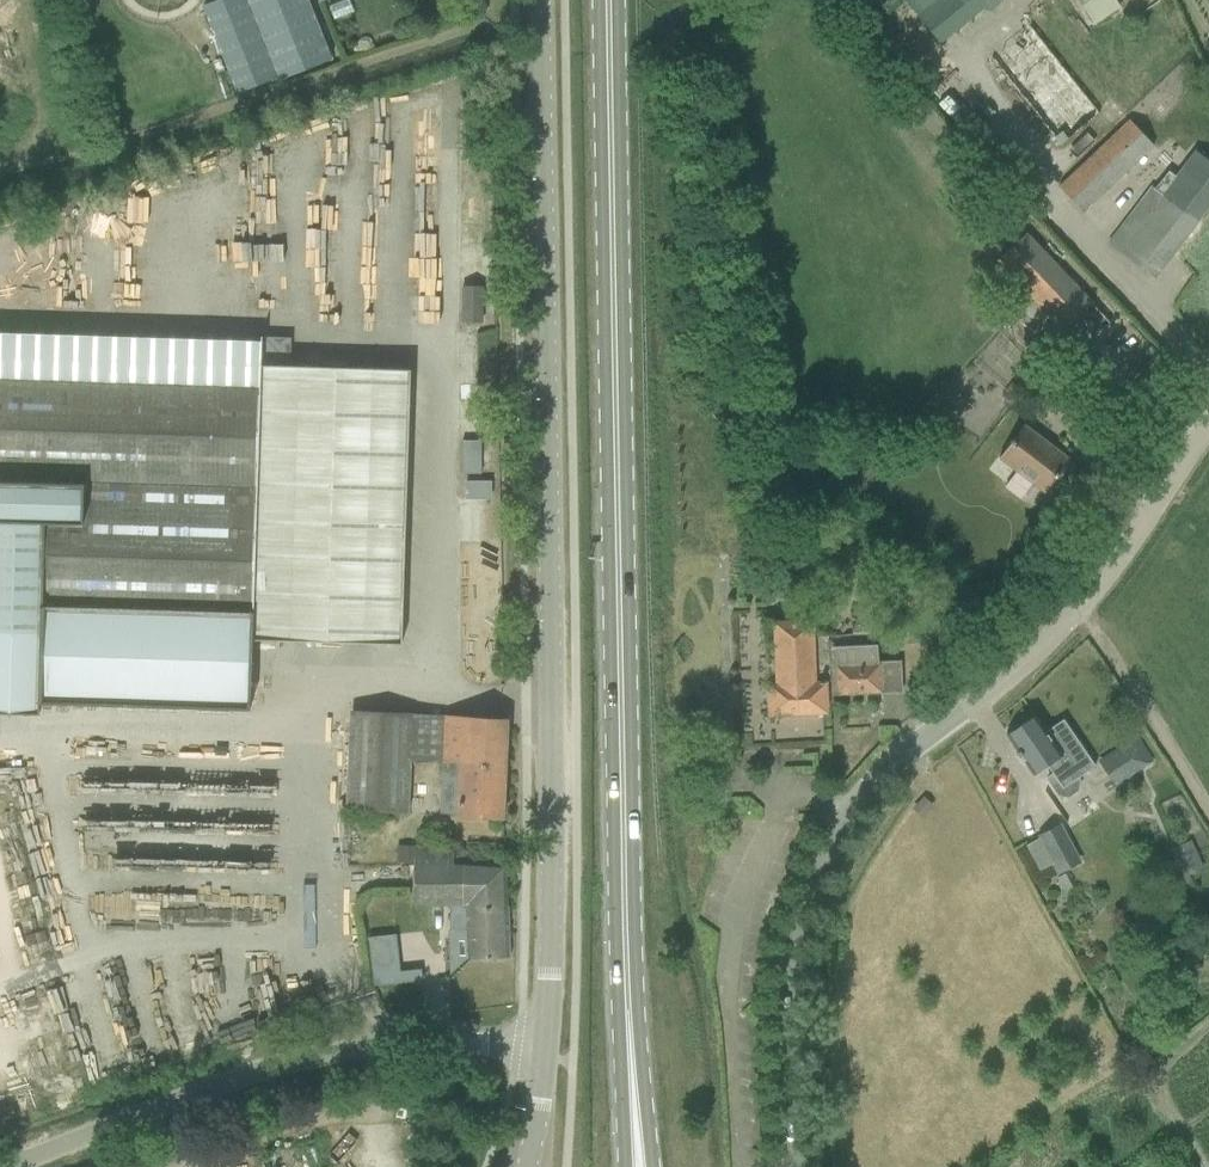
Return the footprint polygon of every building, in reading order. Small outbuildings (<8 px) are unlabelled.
[(202,5),(236,91),(276,75),(277,80),(331,58),(308,0),(216,0),(202,5)] [(1000,0),(904,0),(942,47),(1000,0)] [(1094,25),(1120,7),(1115,0),(1077,0),(1094,25)] [(1031,29),(991,59),(1060,145),(1098,113),(1031,29)] [(1149,125),(1141,133),(1129,120),(1058,187),(1082,213),(1153,146),(1157,150),(1166,142),(1149,125)] [(1134,264),(1153,279),(1208,206),(1208,162),(1195,151),(1175,176),(1168,171),(1155,189),(1151,186),(1108,244),(1134,264)] [(1061,331),(1090,304),(1026,234),(997,261),(1061,331)] [(37,714),(37,702),(250,710),(252,639),(401,644),(409,369),(261,365),(261,361),(261,336),(260,336),(260,341),(0,333),(0,713),(37,714)] [(261,336),(261,361),(290,362),(290,337),(261,336)] [(1023,425),(999,457),(1018,472),(1009,485),(1035,505),(1045,492),(1069,459),(1050,445),(1023,425)] [(461,472),(481,473),(483,435),(463,434),(461,472)] [(1068,487),(1079,496),(1094,507),(1108,489),(1081,469),(1068,487)] [(465,479),(466,497),(493,496),(493,478),(465,479)] [(1066,549),(1076,556),(1088,539),(1078,532),(1066,549)] [(871,580),(865,587),(873,593),(879,587),(871,580)] [(953,595),(943,608),(951,615),(962,602),(953,595)] [(791,622),(767,623),(770,713),(825,711),(824,694),(898,691),(897,667),(897,662),(878,663),(877,644),(827,647),(826,635),(811,635),(811,621),(791,622)] [(350,736),(347,808),(407,811),(409,760),(411,714),(351,712),(350,736)] [(444,716),(443,740),(440,813),(477,816),(501,817),(506,719),(444,716)] [(1007,735),(1021,755),(1033,773),(1046,764),(1052,773),(1044,778),(1056,795),(1067,797),(1077,791),(1079,780),(1077,776),(1094,765),(1063,719),(1045,731),(1035,716),(1007,735)] [(1120,785),(1156,760),(1135,731),(1100,757),(1120,785)] [(1060,823),(1037,836),(1023,843),(1039,873),(1053,865),(1057,874),(1081,861),(1060,823)] [(1171,848),(1184,876),(1204,867),(1191,839),(1171,848)] [(414,904),(450,905),(451,929),(465,928),(466,958),(509,957),(506,863),(452,860),(452,846),(414,846),(414,904)] [(401,979),(400,933),(372,934),(373,980),(401,979)]
